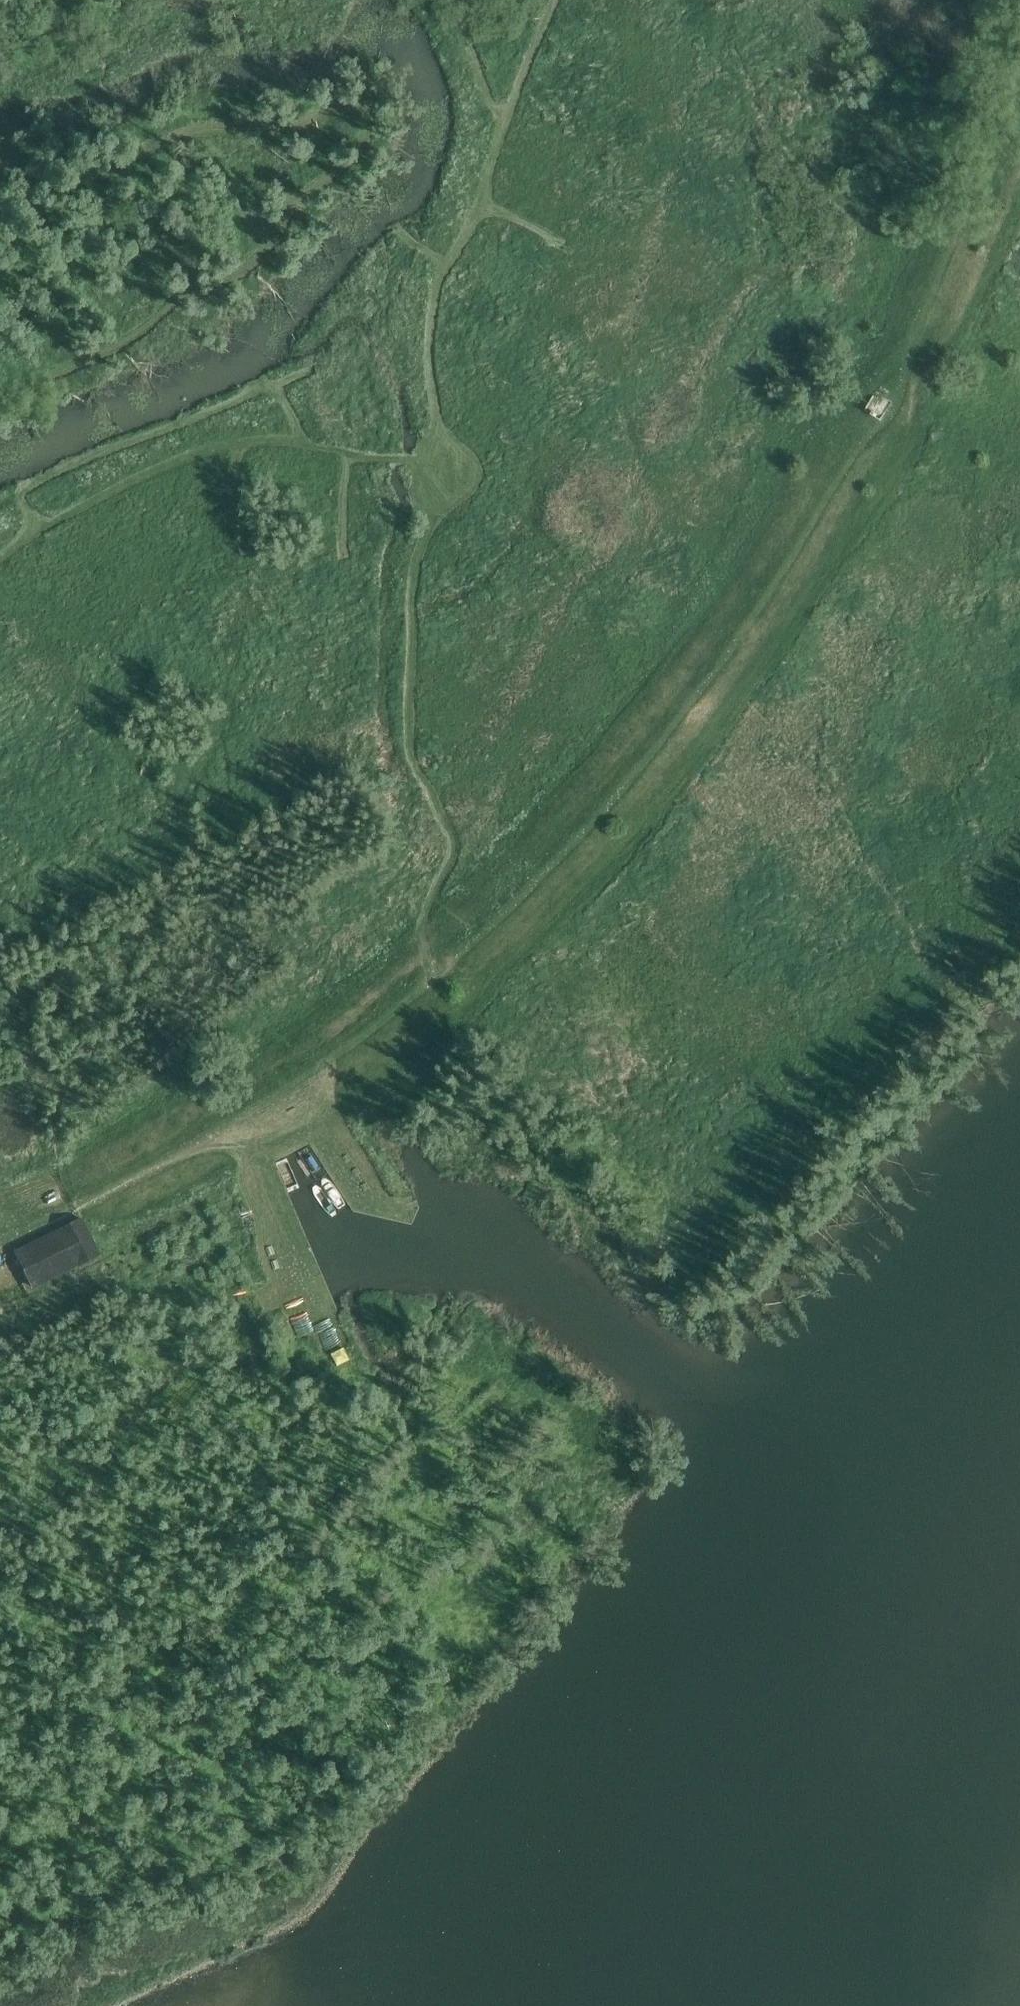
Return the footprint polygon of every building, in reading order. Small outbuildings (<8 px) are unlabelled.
[(14,1252),(29,1281),(33,1289),(100,1255),(82,1218),(14,1252)]
